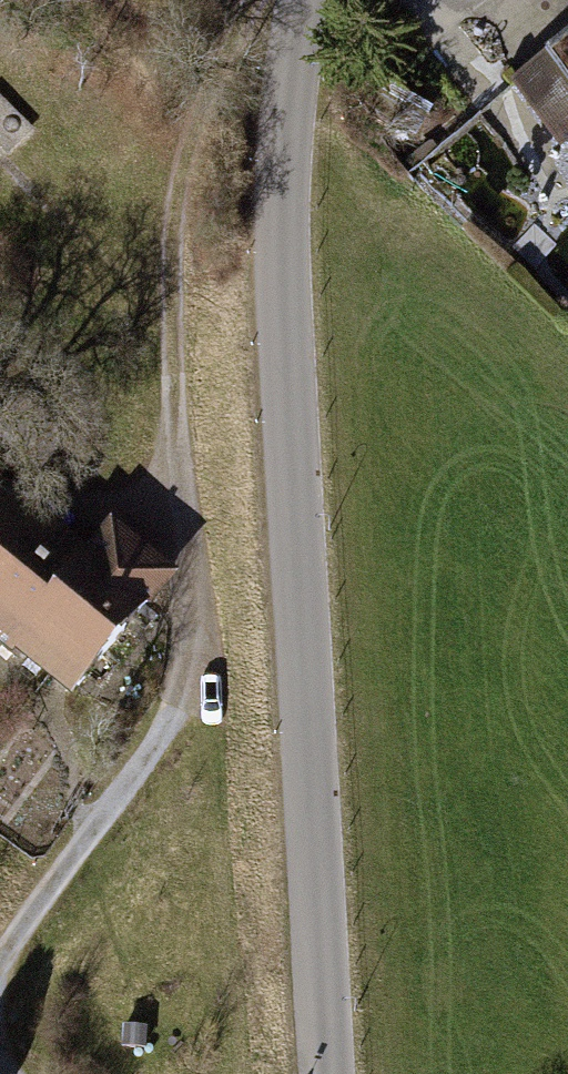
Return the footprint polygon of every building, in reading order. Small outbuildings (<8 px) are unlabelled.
[(68,715),(168,583),(98,530),(74,563),(0,507),(0,663),(68,715)]
